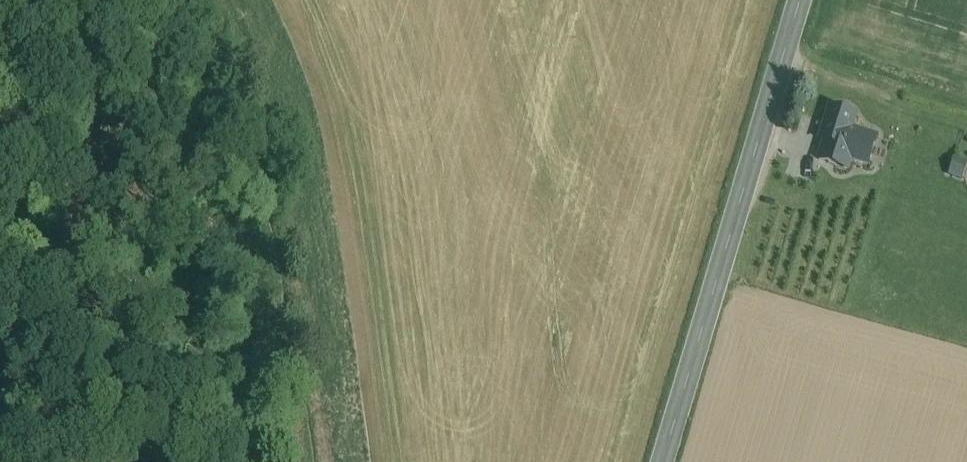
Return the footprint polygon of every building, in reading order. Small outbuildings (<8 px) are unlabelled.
[(851,159),(868,164),(877,137),(851,129),(855,116),(831,108),(821,141),(826,143),(820,160),(848,169),(851,159)] [(956,160),(950,175),(961,180),(966,165),(956,160)]
